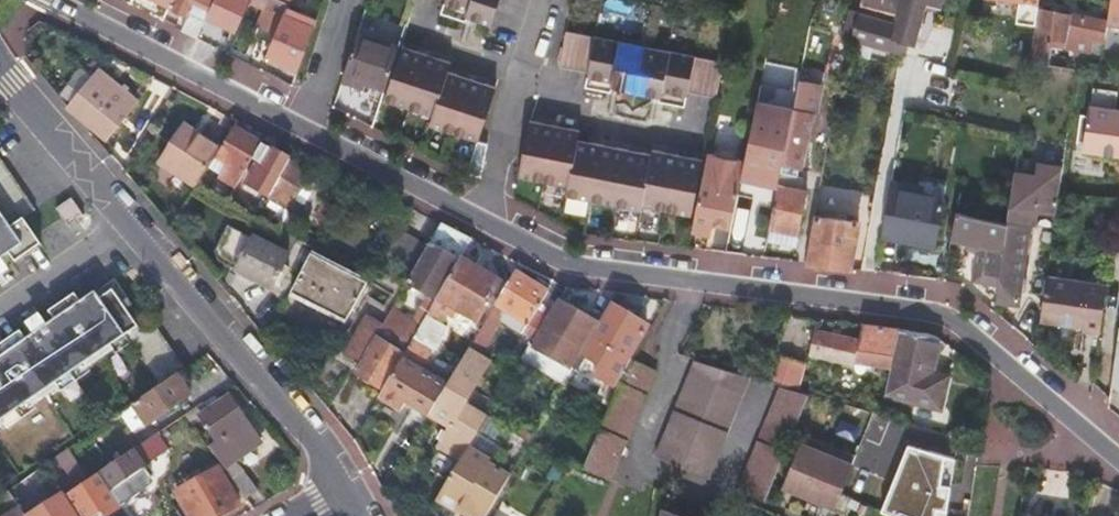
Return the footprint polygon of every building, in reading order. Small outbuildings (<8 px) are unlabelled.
[(170,7),(188,16),(181,32),(196,39),(213,0),(173,0),(170,7)] [(221,53),(225,44),(218,41),(220,36),(216,35),(221,24),(225,25),(234,29),(247,0),(213,0),(196,39),(221,53)] [(251,0),(256,2),(254,6),(263,9),(256,25),(274,33),(285,8),(288,0),(251,0)] [(436,14),(462,23),(463,17),(487,24),(495,0),(441,0),(436,14)] [(899,54),(903,55),(906,44),(912,46),(922,4),(935,7),(937,0),(861,0),(860,6),(881,11),(896,15),(893,26),(877,22),(847,15),(840,38),(844,39),(871,46),(899,54)] [(297,72),(315,21),(285,8),(274,33),(269,44),(263,57),(291,69),(297,72)] [(1027,65),(1045,67),(1050,46),(1079,51),(1082,38),(1102,42),(1105,24),(1035,10),(1027,65)] [(220,36),(225,25),(221,24),(216,35),(220,36)] [(682,105),(686,90),(715,95),(722,61),(700,56),(692,55),(665,50),(641,45),(617,40),(590,35),(562,29),(554,65),(584,71),(581,86),(608,91),(609,86),(632,90),(657,95),(656,100),(682,105)] [(361,81),(380,88),(394,45),(354,32),(339,74),(361,81)] [(258,71),(263,57),(269,44),(257,38),(249,57),(243,54),(240,62),(258,71)] [(428,116),(444,72),(447,63),(422,55),(398,47),(379,100),(404,109),(428,116)] [(243,54),(231,48),(227,56),(240,62),(243,54)] [(1099,66),(1100,57),(1101,52),(1093,51),(1081,58),(1080,64),(1099,66)] [(1061,69),(1073,71),(1074,63),(1062,61),(1061,69)] [(444,72),(428,116),(425,126),(451,134),(475,142),(492,87),(468,80),(444,72)] [(339,74),(337,81),(359,88),(361,81),(339,74)] [(71,113),(103,138),(125,112),(127,113),(134,104),(102,77),(71,113)] [(778,172),(784,173),(795,175),(808,113),(813,114),(819,84),(797,80),(797,81),(796,88),(792,107),(791,109),(782,156),(779,171),(778,172)] [(796,88),(790,87),(785,106),(792,107),(796,88)] [(756,93),(755,99),(755,101),(742,161),(742,162),(742,165),(739,177),(755,180),(776,185),(778,172),(779,171),(782,156),(791,109),(792,107),(785,106),(777,104),(778,98),(756,93)] [(1086,107),(1079,153),(1118,158),(1118,111),(1086,107)] [(542,180),(566,184),(576,140),(578,129),(553,125),(526,120),(516,176),(542,180)] [(156,168),(193,191),(205,172),(218,152),(180,130),(156,168)] [(231,130),(218,152),(205,172),(235,188),(250,160),(259,146),(259,145),(231,130)] [(576,140),(566,184),(564,195),(590,200),(615,204),(639,209),(640,204),(650,152),(626,148),(601,144),(576,140)] [(475,142),(465,174),(479,179),(484,145),(475,142)] [(287,164),(289,161),(272,153),(259,146),(250,160),(258,164),(246,185),(269,198),(271,193),(287,165),(287,164)] [(650,152),(640,204),(665,209),(692,214),(702,157),(676,153),(651,149),(650,152)] [(742,161),(706,154),(706,155),(699,188),(690,231),(708,234),(710,223),(729,227),(730,224),(736,194),(739,177),(742,165),(742,162),(742,161)] [(37,246),(19,220),(32,211),(0,163),(0,249),(1,249),(11,264),(37,246)] [(285,210),(293,214),(296,216),(312,187),(303,182),(306,176),(287,164),(287,165),(271,193),(269,198),(268,200),(269,201),(263,212),(279,221),(285,210)] [(1052,215),(1055,196),(1059,169),(1042,167),(1039,186),(1011,182),(1011,183),(1005,224),(996,285),(994,301),(1016,304),(1018,291),(1020,277),(1027,227),(1033,227),(1035,213),(1052,215)] [(773,201),(767,227),(769,227),(794,232),(797,233),(805,190),(787,187),(788,182),(783,181),(784,173),(778,172),(776,185),(773,201)] [(923,186),(891,180),(887,199),(942,211),(947,179),(924,176),(923,186)] [(755,180),(739,177),(736,194),(752,197),(755,180)] [(1011,183),(1011,182),(995,179),(989,220),(1005,224),(1011,183)] [(53,210),(63,226),(80,215),(69,199),(53,210)] [(887,199),(881,240),(936,249),(942,211),(887,199)] [(258,218),(278,229),(281,222),(288,225),(293,214),(285,210),(279,221),(263,212),(269,201),(268,200),(258,218)] [(314,220),(326,226),(327,225),(335,209),(323,203),(314,220)] [(971,280),(996,285),(1005,224),(989,220),(954,213),(949,238),(967,242),(965,248),(976,250),(971,280)] [(804,262),(850,268),(858,222),(813,216),(804,262)] [(460,260),(472,240),(442,225),(429,248),(414,274),(408,284),(436,301),(460,260)] [(236,268),(253,238),(255,234),(241,226),(222,260),(236,268)] [(794,232),(769,227),(766,241),(792,246),(794,232)] [(414,274),(429,248),(398,231),(384,257),(414,274)] [(1038,246),(1048,248),(1050,234),(1040,233),(1038,246)] [(287,257),(253,238),(236,268),(235,271),(269,289),(287,257)] [(317,326),(338,337),(345,324),(367,286),(310,255),(290,294),(317,309),(325,313),(321,319),(317,326)] [(500,283),(460,260),(436,301),(441,305),(439,309),(452,317),(455,312),(475,324),(500,283)] [(529,335),(546,307),(540,303),(547,291),(541,288),(533,283),(516,272),(468,350),(479,356),(497,325),(498,321),(500,310),(526,326),(522,333),(528,336),(529,335)] [(1037,320),(1062,324),(1069,279),(1044,276),(1037,320)] [(533,283),(541,288),(544,283),(537,278),(533,283)] [(1080,331),(1098,333),(1105,285),(1069,279),(1062,324),(1071,325),(1081,327),(1080,331)] [(28,402),(31,406),(59,387),(56,382),(83,364),(86,369),(112,351),(109,346),(121,338),(133,330),(124,317),(128,314),(107,282),(78,302),(72,294),(46,312),(52,320),(56,327),(29,345),(25,338),(20,330),(0,343),(0,361),(2,363),(0,365),(0,420),(28,402)] [(392,310),(403,316),(413,299),(403,292),(392,310)] [(552,381),(562,387),(577,362),(580,356),(598,326),(557,301),(551,310),(533,340),(534,340),(530,347),(529,346),(526,351),(559,370),(552,381)] [(646,327),(610,305),(598,326),(580,356),(585,358),(599,366),(593,377),(615,390),(631,362),(627,359),(640,337),(641,337),(643,335),(642,334),(646,327)] [(528,336),(533,340),(551,310),(546,307),(529,335),(528,336)] [(314,315),(321,319),(325,313),(317,309),(314,315)] [(380,331),(408,348),(421,327),(403,317),(403,316),(392,310),(380,331)] [(521,335),(522,333),(526,326),(500,310),(498,321),(520,334),(521,335)] [(52,320),(25,338),(29,345),(56,327),(52,320)] [(127,347),(154,386),(179,370),(146,321),(133,330),(121,338),(127,347)] [(898,330),(862,325),(859,340),(805,329),(801,346),(810,347),(809,353),(854,364),(856,356),(879,360),(880,352),(893,355),(898,330)] [(1109,383),(1118,385),(1118,329),(1117,328),(1109,383)] [(344,357),(359,366),(376,339),(360,330),(344,357)] [(937,335),(898,330),(893,355),(891,365),(946,378),(947,376),(932,373),(940,337),(937,335)] [(109,346),(112,351),(115,355),(127,347),(121,338),(109,346)] [(355,373),(383,390),(403,358),(404,355),(376,339),(359,366),(355,373)] [(467,351),(447,385),(467,396),(468,397),(488,363),(478,357),(467,351)] [(520,361),(552,381),(559,370),(526,351),(520,361)] [(880,352),(879,360),(883,363),(891,365),(893,355),(880,352)] [(776,353),(767,381),(795,390),(804,362),(776,353)] [(580,356),(577,362),(581,365),(585,358),(580,356)] [(407,404),(428,417),(447,385),(403,358),(383,390),(379,397),(379,398),(402,412),(407,404)] [(693,362),(678,400),(705,411),(731,421),(748,379),(721,370),(693,362)] [(56,382),(59,387),(62,392),(89,373),(86,369),(83,364),(56,382)] [(634,364),(618,391),(644,403),(658,374),(634,364)] [(946,378),(891,365),(884,395),(940,408),(945,384),(946,378)] [(145,424),(146,425),(185,398),(171,378),(132,405),(145,424)] [(459,462),(467,449),(485,419),(462,406),(468,397),(467,396),(447,385),(428,417),(447,428),(444,433),(441,432),(435,441),(439,442),(436,447),(438,449),(459,462)] [(780,388),(761,434),(787,445),(807,396),(780,388)] [(644,403),(618,391),(581,471),(608,483),(644,403)] [(205,444),(247,499),(259,490),(236,460),(261,443),(229,396),(207,411),(203,404),(185,416),(190,423),(200,416),(205,423),(203,424),(204,426),(206,425),(214,438),(205,444)] [(705,411),(678,400),(654,458),(680,469),(706,479),(731,421),(705,411)] [(31,406),(28,402),(0,420),(0,422),(2,426),(5,430),(34,411),(31,406)] [(129,407),(119,414),(132,433),(145,424),(132,405),(129,407)] [(99,473),(112,493),(152,465),(169,451),(158,434),(99,473)] [(787,445),(761,434),(737,492),(763,502),(787,445)] [(802,438),(797,449),(824,460),(850,471),(855,459),(829,449),(802,438)] [(426,470),(447,483),(459,462),(438,449),(426,470)] [(459,511),(461,511),(488,466),(487,465),(489,462),(467,449),(459,462),(447,483),(435,502),(457,515),(459,511)] [(824,460),(797,449),(786,476),(780,489),(793,494),(808,500),(823,506),(833,510),(839,497),(850,471),(824,460)] [(66,496),(79,487),(59,455),(46,464),(63,493),(66,496)] [(152,465),(112,493),(120,506),(161,477),(152,465)] [(461,511),(468,509),(468,510),(479,515),(487,515),(509,478),(488,466),(461,511)] [(190,515),(221,515),(239,505),(218,469),(197,481),(194,476),(184,482),(187,486),(176,492),(190,515)] [(78,515),(96,515),(101,513),(103,515),(110,515),(122,508),(120,506),(112,493),(99,473),(79,487),(66,496),(78,515)] [(25,515),(9,490),(1,495),(9,507),(15,511),(7,515),(25,515)] [(66,496),(63,493),(25,515),(78,515),(66,496)]
